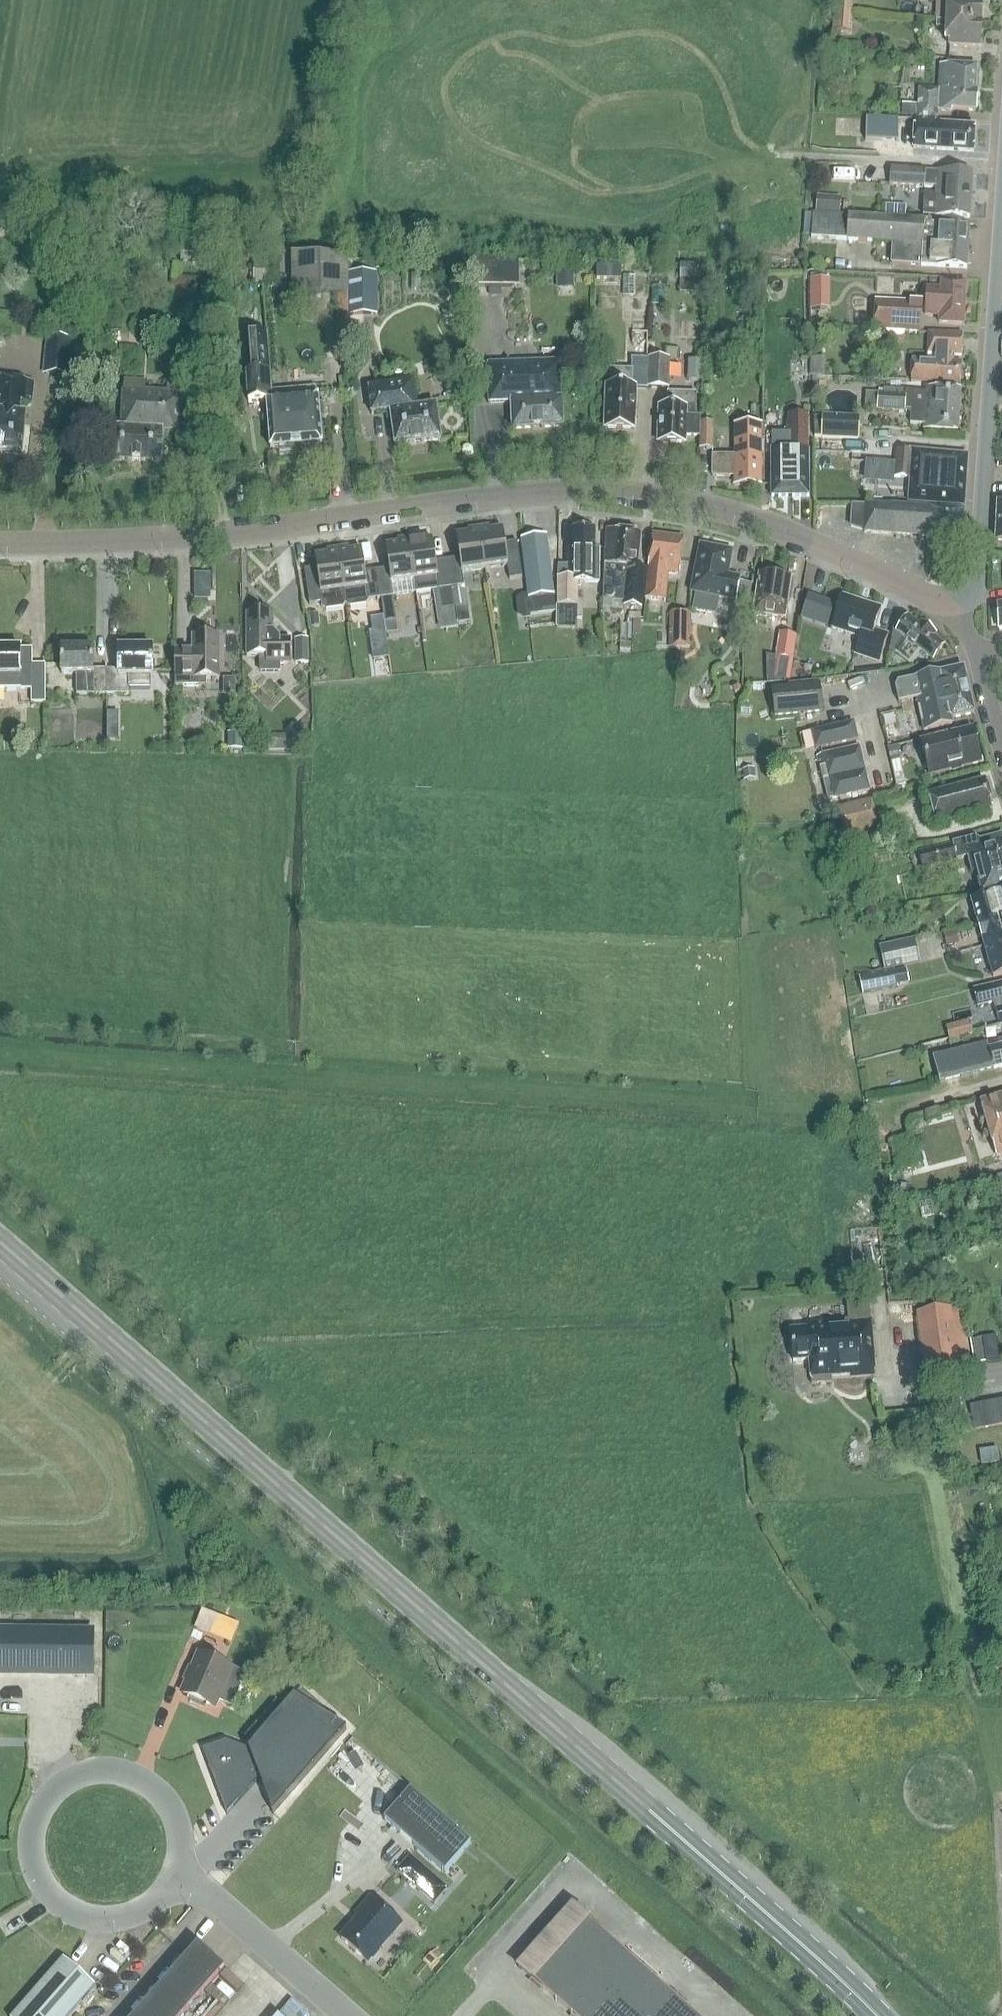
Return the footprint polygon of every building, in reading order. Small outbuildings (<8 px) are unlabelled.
[(832,13),(851,15),(852,0),(833,0),(832,13)] [(934,21),(980,23),(981,0),(950,0),(950,2),(935,1),(934,21)] [(851,15),(832,13),(831,32),(850,33),(851,15)] [(978,48),(980,23),(934,21),(934,28),(945,29),(944,41),(948,41),(947,46),(978,48)] [(916,116),(915,119),(936,120),(937,111),(952,111),(952,110),(975,111),(976,91),(977,66),(946,64),(946,65),(939,65),(938,89),(918,88),(917,104),(901,103),(901,115),(916,116)] [(872,138),(903,138),(903,115),(872,115),(872,138)] [(974,126),(938,124),(938,120),(915,119),(914,119),(912,148),(972,151),(974,126)] [(935,187),(934,194),(922,194),(921,215),(969,218),(971,173),(936,171),(936,172),(924,171),(924,169),(889,167),(888,184),(923,186),(935,187)] [(840,197),(816,195),(815,211),(839,213),(840,197)] [(811,213),(803,213),(802,235),(810,236),(811,213)] [(811,237),(891,242),(967,247),(968,227),(930,225),(930,221),(812,214),(811,237)] [(214,238),(181,237),(180,264),(213,266),(214,238)] [(966,268),(967,247),(891,242),(889,264),(966,268)] [(334,296),(348,296),(347,257),(290,254),(290,296),(334,296)] [(517,259),(469,259),(469,288),(517,287),(517,259)] [(273,261),(253,260),(252,283),(272,284),(273,261)] [(276,279),(285,279),(286,261),(276,261),(276,279)] [(598,263),(599,305),(625,305),(625,294),(650,294),(649,272),(623,273),(623,262),(598,263)] [(679,266),(679,293),(698,294),(698,266),(679,266)] [(556,289),(574,288),(573,271),(556,272),(556,289)] [(347,273),(348,296),(348,299),(348,316),(377,315),(376,272),(347,273)] [(940,281),(940,288),(926,288),(925,315),(939,316),(938,322),(963,323),(965,282),(940,281)] [(664,286),(651,286),(651,304),(663,304),(664,286)] [(348,356),(348,316),(348,299),(348,296),(334,296),(335,356),(348,356)] [(921,304),(873,301),(872,329),(920,331),(921,304)] [(246,402),(264,400),(271,399),(271,389),(267,332),(247,334),(250,372),(244,372),(246,402)] [(961,335),(929,334),(928,355),(937,355),(936,362),(911,360),(909,381),(959,385),(961,363),(955,363),(955,356),(960,356),(961,335)] [(70,378),(73,340),(44,337),(41,375),(70,378)] [(634,389),(637,389),(667,389),(668,359),(630,358),(630,371),(610,370),(609,387),(607,386),(605,428),(633,429),(634,389)] [(694,377),(708,377),(708,358),(694,358),(694,377)] [(512,429),(563,426),(562,400),(560,400),(558,360),(486,364),(486,367),(487,404),(511,403),(512,429)] [(23,454),(26,413),(20,413),(21,402),(31,403),(34,379),(0,376),(0,452),(23,454)] [(182,382),(174,382),(167,381),(166,394),(146,393),(147,381),(124,379),(121,428),(113,428),(110,459),(161,463),(163,431),(178,432),(182,382)] [(436,409),(437,408),(436,405),(418,408),(414,381),(368,387),(372,414),(390,411),(395,446),(441,440),(436,409)] [(323,404),(319,404),(318,394),(316,394),(315,386),(271,389),(271,399),(264,400),(268,447),(322,443),(320,419),(324,418),(323,404)] [(925,387),(925,391),(882,389),(882,393),(864,391),(863,408),(876,408),(876,409),(904,411),(904,410),(911,410),(910,424),(923,425),(922,430),(957,432),(960,389),(925,387)] [(684,443),(684,436),(698,437),(699,416),(694,416),(695,394),(666,393),(666,407),(659,407),(658,442),(684,443)] [(807,450),(807,413),(787,413),(787,421),(785,421),(785,434),(787,434),(787,451),(770,451),(771,496),(808,496),(808,450),(807,450)] [(858,416),(821,415),(820,438),(858,439),(858,416)] [(713,423),(699,422),(698,449),(712,449),(713,423)] [(761,484),(760,423),(733,423),(733,456),(711,456),(712,477),(734,477),(734,484),(761,484)] [(835,440),(835,451),(859,452),(859,441),(835,440)] [(912,502),(963,505),(966,455),(895,450),(893,476),(913,478),(912,502)] [(849,527),(863,531),(863,533),(927,537),(926,546),(962,548),(964,510),(887,505),(850,504),(849,527)] [(502,528),(479,532),(484,569),(507,565),(509,579),(522,577),(517,542),(505,544),(502,528)] [(594,528),(571,528),(570,543),(566,543),(566,566),(568,566),(568,578),(557,578),(557,607),(578,607),(578,582),(599,582),(599,548),(594,548),(594,528)] [(606,530),(603,599),(624,601),(623,611),(641,613),(645,578),(633,576),(635,556),(638,556),(641,533),(606,530)] [(453,607),(454,607),(466,605),(462,572),(484,569),(479,532),(456,535),(459,558),(447,560),(453,607)] [(676,569),(681,538),(651,534),(647,569),(644,593),(658,595),(659,567),(676,569)] [(528,599),(553,595),(545,535),(520,538),(528,599)] [(457,626),(454,607),(453,607),(447,560),(435,562),(432,539),(408,542),(415,593),(432,590),(437,629),(457,626)] [(380,598),(393,596),(415,593),(408,542),(385,545),(389,568),(376,570),(380,598)] [(727,575),(731,551),(699,545),(695,570),(699,571),(694,605),(711,608),(712,597),(735,601),(734,607),(746,610),(751,584),(740,581),(740,577),(727,575)] [(361,549),(338,552),(343,589),(342,589),(344,603),(349,607),(365,605),(368,600),(380,598),(376,570),(365,572),(361,549)] [(338,552),(315,556),(316,568),(304,569),(309,604),(321,603),(321,606),(325,610),(341,607),(344,603),(342,589),(343,589),(338,552)] [(790,579),(758,575),(753,614),(785,619),(790,579)] [(841,596),(830,628),(858,637),(853,652),(879,661),(887,634),(873,630),(880,609),(841,596)] [(669,612),(668,647),(690,648),(691,612),(669,612)] [(279,663),(290,663),(290,639),(278,639),(272,633),(272,613),(246,613),(246,656),(259,656),(259,663),(259,672),(279,672),(279,663)] [(919,626),(907,618),(895,633),(905,640),(896,653),(910,664),(920,651),(931,661),(943,646),(933,638),(934,635),(920,624),(919,626)] [(385,645),(383,631),(367,633),(369,647),(385,645)] [(796,634),(778,632),(775,657),(772,656),(772,664),(766,664),(766,682),(792,681),(791,664),(792,660),(796,634)] [(192,635),(192,647),(174,647),(175,686),(206,686),(206,678),(218,678),(218,635),(192,635)] [(308,639),(293,639),(293,663),(308,663),(308,639)] [(118,669),(100,669),(100,693),(105,693),(105,702),(118,702),(118,693),(129,693),(128,675),(153,674),(152,646),(118,647),(118,669)] [(100,693),(100,669),(94,669),(94,647),(61,647),(61,673),(76,673),(76,693),(100,693)] [(20,648),(0,648),(0,689),(31,688),(31,702),(45,702),(45,663),(32,664),(31,648),(20,648)] [(973,713),(962,668),(897,682),(896,688),(899,703),(916,699),(923,731),(952,725),(951,718),(973,713)] [(818,684),(771,690),(774,717),(822,711),(818,684)] [(857,739),(853,720),(809,730),(813,749),(857,739)] [(928,776),(980,762),(972,729),(956,733),(955,731),(933,736),(934,738),(920,742),(928,776)] [(241,732),(227,733),(227,750),(242,749),(241,732)] [(285,737),(269,737),(270,749),(285,748),(285,737)] [(869,790),(859,745),(815,755),(826,801),(869,790)] [(753,778),(752,770),(744,770),(745,779),(753,778)] [(992,810),(984,781),(927,796),(935,825),(992,810)] [(872,798),(835,807),(843,837),(879,827),(872,798)] [(1001,836),(978,842),(974,838),(917,853),(921,869),(967,857),(972,873),(975,872),(981,895),(1001,890),(1001,837),(1001,836)] [(1001,915),(1001,893),(971,902),(977,925),(997,919),(997,917),(1001,915)] [(997,917),(997,919),(977,925),(984,947),(1001,942),(1001,915),(997,917)] [(955,931),(942,934),(945,947),(958,944),(955,931)] [(914,937),(878,945),(883,970),(919,963),(914,937)] [(984,947),(993,978),(1001,975),(1001,942),(984,947)] [(893,969),(857,976),(861,995),(897,987),(893,969)] [(971,989),(975,1007),(992,1003),(998,1025),(1001,1024),(1001,981),(971,989)] [(969,1020),(945,1027),(948,1041),(972,1034),(969,1020)] [(1001,1066),(1001,1038),(996,1039),(997,1044),(988,1047),(987,1042),(931,1056),(938,1083),(1001,1066)] [(978,1102),(995,1156),(1001,1154),(1001,1095),(978,1102)] [(932,1164),(968,1157),(960,1116),(924,1123),(932,1164)] [(903,1185),(891,1187),(894,1199),(906,1196),(903,1185)] [(831,1382),(831,1379),(874,1376),(874,1369),(868,1304),(846,1306),(847,1319),(808,1323),(808,1328),(791,1330),(793,1360),(809,1359),(811,1384),(831,1382)] [(960,1366),(952,1306),(915,1311),(922,1371),(960,1366)] [(995,1335),(968,1340),(972,1364),(999,1360),(995,1335)] [(968,1406),(972,1430),(1001,1424),(1001,1399),(968,1406)] [(199,1625),(236,1641),(244,1622),(207,1607),(199,1625)] [(92,1674),(93,1633),(0,1631),(0,1673),(92,1674)] [(231,1706),(245,1674),(198,1654),(182,1693),(213,1707),(216,1700),(231,1706)] [(224,1740),(202,1749),(225,1814),(258,1778),(271,1813),(345,1729),(299,1689),(246,1750),(224,1740)] [(409,1789),(383,1819),(443,1872),(470,1842),(409,1789)] [(419,1891),(433,1875),(419,1864),(405,1880),(419,1891)] [(377,1948),(399,1923),(370,1897),(355,1914),(359,1917),(340,1939),(366,1961),(368,1958),(371,1958),(377,1950),(377,1948)] [(583,1971),(610,1940),(571,1906),(517,1967),(555,2001),(583,1971)] [(610,1940),(583,1971),(613,1998),(633,2015),(650,2015),(670,1994),(610,1940)] [(197,1944),(134,2015),(182,2015),(224,1968),(197,1944)] [(93,1986),(63,1959),(12,2015),(67,2015),(93,1986)] [(583,1971),(555,2001),(572,2015),(596,2015),(613,1998),(583,1971)] [(214,1989),(223,1999),(237,1986),(227,1976),(214,1989)] [(670,1994),(650,2015),(695,2015),(670,1994)] [(613,1998),(596,2015),(633,2015),(613,1998)]
